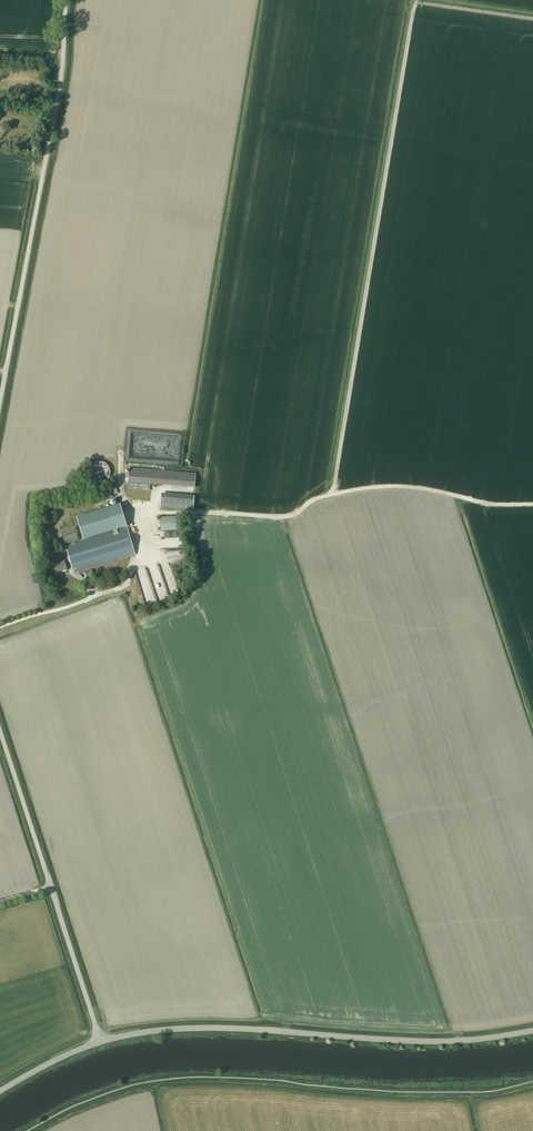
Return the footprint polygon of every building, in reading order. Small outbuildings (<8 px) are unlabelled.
[(93,481),(96,483),(100,483),(103,482),(106,481),(108,479),(110,476),(110,473),(110,469),(108,466),(106,463),(103,462),(100,461),(96,461),(93,463),(91,465),(89,468),(88,472),(89,475),(90,479),(93,481)] [(196,473),(129,468),(127,488),(149,490),(150,484),(194,487),(196,473)] [(194,497),(161,494),(160,507),(193,510),(194,497)] [(84,539),(127,526),(120,504),(77,517),(84,539)] [(181,529),(180,516),(158,517),(159,531),(181,529)] [(70,543),(70,545),(66,546),(69,558),(64,559),(65,560),(62,561),(61,557),(53,559),(54,563),(51,564),(53,574),(67,569),(67,568),(72,567),(74,573),(135,554),(127,527),(75,543),(74,542),(78,540),(74,527),(61,531),(65,544),(70,543)] [(165,583),(154,586),(158,600),(168,597),(165,583)]
